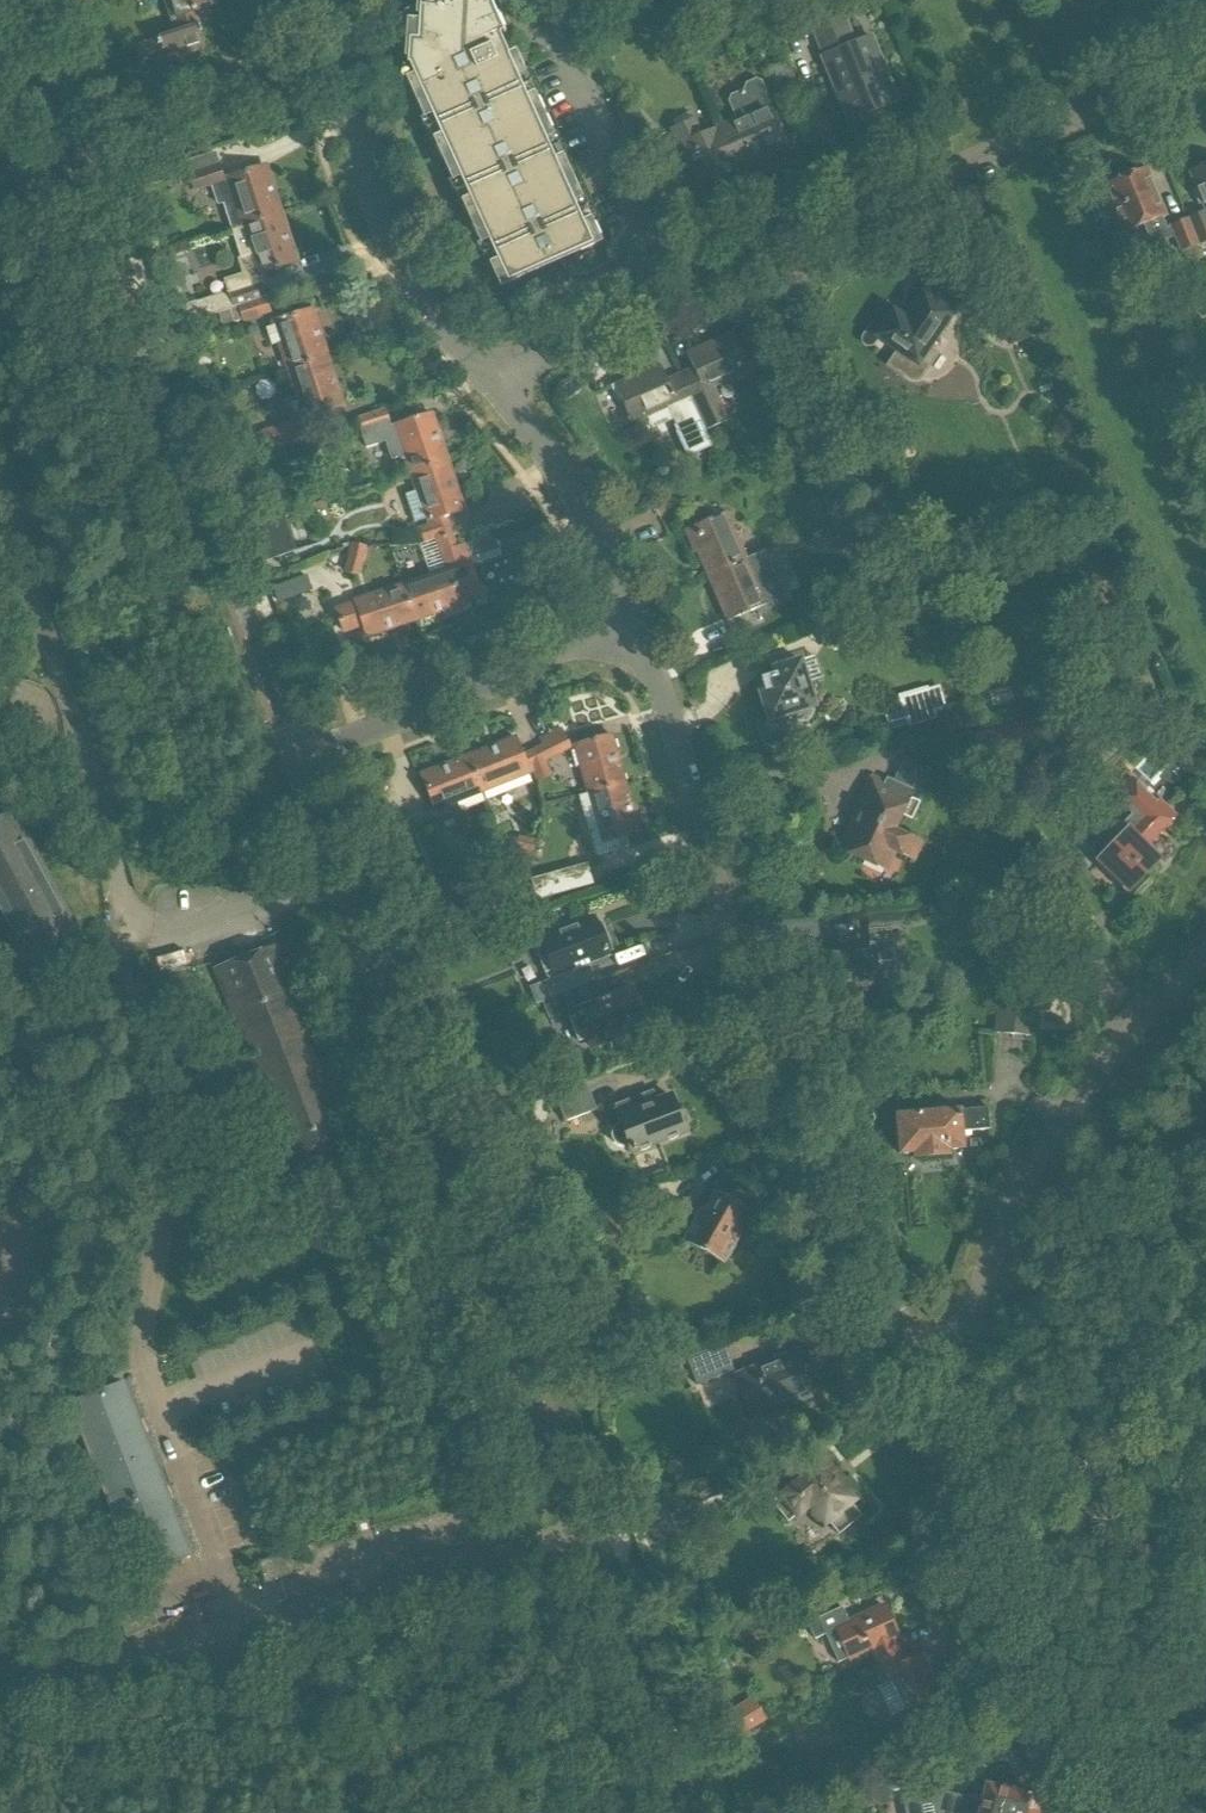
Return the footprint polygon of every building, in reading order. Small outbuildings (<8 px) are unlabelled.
[(211,0),(165,0),(173,28),(168,29),(170,34),(135,46),(142,68),(178,57),(183,59),(185,55),(205,48),(200,32),(202,31),(200,24),(198,25),(193,11),(213,5),(211,0)] [(418,25),(411,24),(411,23),(409,23),(407,64),(409,80),(425,116),(426,115),(426,113),(430,111),(442,139),(438,141),(437,139),(436,139),(453,178),(454,178),(454,176),(458,174),(471,201),(466,203),(465,202),(464,202),(481,241),(483,240),(482,238),(486,236),(499,264),(494,266),(493,264),(492,265),(501,285),(598,241),(589,221),(588,222),(589,223),(584,225),(572,198),(576,196),(577,198),(579,197),(561,158),(560,159),(561,161),(556,163),(544,135),(548,133),(549,135),(550,134),(533,96),(532,96),(532,98),(528,100),(516,73),(520,71),(521,72),(522,72),(513,51),(508,54),(499,34),(501,33),(493,16),(497,15),(493,7),(492,4),(492,0),(420,0),(418,25)] [(843,16),(813,28),(824,56),(823,57),(850,123),(898,103),(887,75),(871,37),(854,44),(843,16)] [(777,91),(796,83),(787,61),(768,68),(777,91)] [(730,165),(732,164),(763,150),(765,155),(787,145),(765,95),(766,91),(761,81),(756,79),(747,83),(744,90),(732,95),(730,100),(738,119),(715,130),(730,165)] [(730,165),(715,130),(701,136),(694,119),(672,129),(684,154),(688,153),(702,184),(735,170),(732,164),(730,165)] [(243,226),(280,214),(264,165),(223,178),(219,165),(218,165),(214,152),(185,161),(194,190),(213,184),(219,203),(224,201),(233,228),(243,225),(243,226)] [(1198,244),(1205,240),(1205,163),(1188,171),(1195,188),(1192,189),(1198,204),(1201,203),(1205,211),(1188,218),(1198,244)] [(144,171),(148,185),(168,179),(164,166),(144,171)] [(1176,237),(1171,226),(1167,228),(1162,216),(1165,215),(1164,213),(1163,213),(1156,199),(1158,198),(1151,181),(1149,182),(1144,171),(1146,170),(1145,168),(1104,186),(1124,233),(1143,224),(1152,246),(1176,237)] [(259,273),(263,272),(295,262),(280,214),(243,226),(252,253),(259,273)] [(1171,225),(1171,226),(1176,237),(1182,251),(1198,244),(1188,218),(1171,225)] [(230,309),(266,297),(258,274),(252,253),(238,258),(243,273),(224,279),(229,293),(196,304),(195,301),(165,311),(171,328),(230,309)] [(920,362),(959,306),(930,286),(906,321),(892,311),(884,311),(879,318),(880,320),(871,323),(862,337),(862,341),(862,343),(865,346),(868,347),(871,347),(873,346),(875,344),(880,338),(898,351),(888,365),(910,380),(915,381),(920,380),(924,376),(925,371),(924,366),(920,362)] [(234,323),(270,312),(268,304),(266,297),(230,309),(234,323)] [(1015,302),(997,310),(1011,345),(1030,338),(1015,302)] [(326,356),(311,310),(275,322),(276,325),(267,328),(272,345),(281,343),(289,368),(326,356)] [(694,368),(680,373),(694,403),(706,430),(730,420),(715,387),(729,381),(730,383),(744,377),(740,366),(769,353),(770,353),(764,339),(741,349),(734,332),(732,333),(687,353),(689,357),(694,368)] [(326,356),(289,368),(299,397),(285,401),(293,425),(302,422),(306,420),(305,417),(342,405),(326,356)] [(635,376),(611,386),(618,401),(619,400),(621,399),(629,416),(632,424),(677,404),(680,409),(684,407),(694,403),(680,373),(666,380),(660,365),(635,376)] [(391,427),(389,422),(385,409),(357,419),(361,432),(366,447),(385,441),(391,458),(400,455),(401,458),(405,456),(411,473),(448,461),(431,413),(418,418),(417,416),(415,417),(416,419),(395,425),(391,427)] [(267,448),(301,437),(306,435),(302,422),(293,425),(262,434),(267,448)] [(1194,448),(1200,464),(1205,462),(1205,443),(1194,448)] [(428,521),(464,509),(448,461),(411,473),(417,491),(406,495),(415,522),(427,518),(428,521)] [(833,521),(847,516),(836,489),(822,495),(833,521)] [(708,575),(747,558),(727,512),(685,529),(695,552),(698,551),(708,575)] [(296,551),(284,516),(252,527),(264,562),(296,551)] [(847,516),(833,521),(844,548),(858,542),(847,516)] [(439,537),(452,532),(447,519),(420,528),(425,541),(439,537)] [(452,532),(439,537),(448,564),(450,569),(451,569),(451,570),(452,571),(458,568),(471,564),(469,559),(464,544),(457,546),(454,538),(452,532)] [(359,574),(367,546),(352,543),(345,571),(359,574)] [(747,558),(708,575),(728,621),(767,604),(747,558)] [(403,585),(415,621),(463,605),(462,602),(481,595),(471,564),(452,571),(451,569),(403,585)] [(279,602),(312,590),(307,575),(273,588),(279,602)] [(859,589),(865,605),(883,598),(876,582),(859,589)] [(368,637),(415,621),(403,585),(356,600),(356,603),(337,609),(345,632),(364,626),(368,637)] [(808,631),(814,648),(881,623),(875,606),(808,631)] [(765,690),(760,691),(769,721),(786,716),(796,722),(808,718),(815,706),(801,660),(781,666),(781,665),(772,668),(772,669),(771,669),(773,676),(766,678),(762,679),(765,690)] [(885,712),(889,726),(948,710),(940,683),(898,695),(901,708),(885,712)] [(978,712),(958,718),(961,730),(981,724),(978,712)] [(539,746),(546,761),(572,748),(562,727),(539,738),(542,744),(539,746)] [(588,794),(626,784),(612,735),(575,745),(588,794)] [(469,756),(483,791),(529,773),(516,738),(469,756)] [(552,775),(546,761),(539,746),(524,753),(538,782),(552,775)] [(436,809),(483,791),(469,756),(423,775),(436,809)] [(873,780),(842,848),(869,860),(871,854),(889,862),(895,850),(914,859),(923,841),(896,829),(902,816),(912,820),(921,801),(917,799),(920,793),(894,780),(890,788),(873,780)] [(1133,831),(1147,843),(1173,816),(1134,780),(1116,798),(1129,811),(1133,808),(1136,810),(1125,822),(1133,831)] [(596,857),(630,848),(626,835),(639,832),(626,784),(588,794),(579,796),(596,857)] [(25,965),(23,966),(24,967),(82,936),(81,935),(79,936),(14,815),(16,814),(15,812),(0,821),(0,919),(25,965)] [(1133,831),(1125,822),(1121,826),(1117,822),(1091,849),(1102,860),(1136,893),(1151,877),(1146,872),(1157,861),(1143,848),(1147,843),(1133,831)] [(536,840),(518,835),(513,853),(531,858),(536,840)] [(480,883),(469,854),(455,860),(466,888),(480,883)] [(527,903),(594,884),(588,864),(531,879),(532,883),(522,885),(527,903)] [(868,916),(869,931),(904,929),(903,914),(868,916)] [(543,1002),(603,979),(603,978),(590,983),(582,962),(588,959),(590,964),(610,957),(608,952),(613,951),(602,922),(597,924),(596,919),(577,927),(576,924),(559,930),(560,933),(542,940),(545,947),(537,950),(546,973),(549,981),(531,987),(537,1003),(536,1004),(537,1005),(543,1002)] [(832,1004),(833,1004),(833,998),(879,994),(876,962),(895,960),(893,941),(870,943),(870,948),(827,952),(832,1004)] [(218,970),(256,1070),(289,1162),(350,1138),(349,1137),(347,1137),(274,949),(276,948),(276,947),(216,970),(216,971),(218,970)] [(543,1002),(544,1002),(550,1018),(568,1011),(571,1019),(579,1041),(587,1039),(590,1046),(608,1039),(609,1042),(626,1035),(625,1033),(644,1025),(642,1021),(646,1019),(635,991),(631,993),(629,988),(609,996),(611,1000),(605,1003),(597,982),(603,979),(543,1002)] [(1029,1037),(1032,1006),(1000,1003),(997,1034),(1029,1037)] [(566,1122),(597,1110),(586,1081),(555,1093),(566,1122)] [(654,1103),(650,1092),(616,1105),(622,1122),(618,1127),(616,1134),(619,1140),(624,1145),(631,1145),(633,1152),(641,1149),(641,1151),(646,1150),(651,1147),(650,1145),(668,1138),(669,1140),(674,1139),(678,1137),(678,1135),(685,1132),(683,1129),(687,1126),(688,1121),(686,1117),(683,1115),(678,1115),(671,1096),(654,1103)] [(990,1129),(988,1108),(937,1112),(937,1109),(920,1110),(920,1114),(897,1116),(900,1154),(915,1153),(915,1158),(950,1155),(949,1150),(964,1149),(962,1132),(990,1129)] [(737,1198),(722,1190),(719,1196),(715,1193),(705,1212),(701,1210),(684,1239),(724,1263),(741,1233),(738,1232),(749,1213),(734,1204),(737,1198)] [(697,1385),(734,1371),(724,1344),(687,1358),(697,1385)] [(773,1412),(811,1397),(804,1381),(815,1376),(804,1348),(736,1375),(753,1420),(755,1420),(753,1414),(771,1407),(773,1412)] [(124,1385),(90,1398),(72,1405),(137,1575),(187,1556),(189,1555),(124,1385)] [(781,1495),(771,1503),(773,1505),(788,1524),(798,1516),(809,1507),(811,1510),(824,1525),(828,1521),(835,1530),(839,1535),(855,1522),(861,1518),(857,1513),(850,1504),(855,1499),(849,1491),(822,1459),(779,1493),(781,1495)] [(694,1485),(702,1502),(725,1494),(718,1476),(694,1485)] [(678,1535),(666,1507),(643,1515),(654,1544),(678,1535)] [(842,1608),(807,1624),(814,1640),(826,1635),(839,1663),(850,1658),(850,1660),(871,1650),(876,1662),(901,1650),(895,1638),(898,1637),(898,1636),(884,1606),(849,1622),(842,1608)] [(901,1650),(876,1662),(882,1674),(888,1671),(891,1680),(879,1685),(892,1715),(943,1692),(936,1676),(934,1677),(923,1654),(907,1662),(901,1650)] [(753,1696),(725,1715),(739,1738),(768,1720),(753,1696)] [(727,1762),(752,1751),(746,1739),(722,1749),(727,1762)] [(905,1802),(907,1812),(1037,1812),(1040,1798),(1024,1794),(986,1786),(985,1788),(984,1796),(968,1793),(967,1798),(948,1793),(905,1802)]
